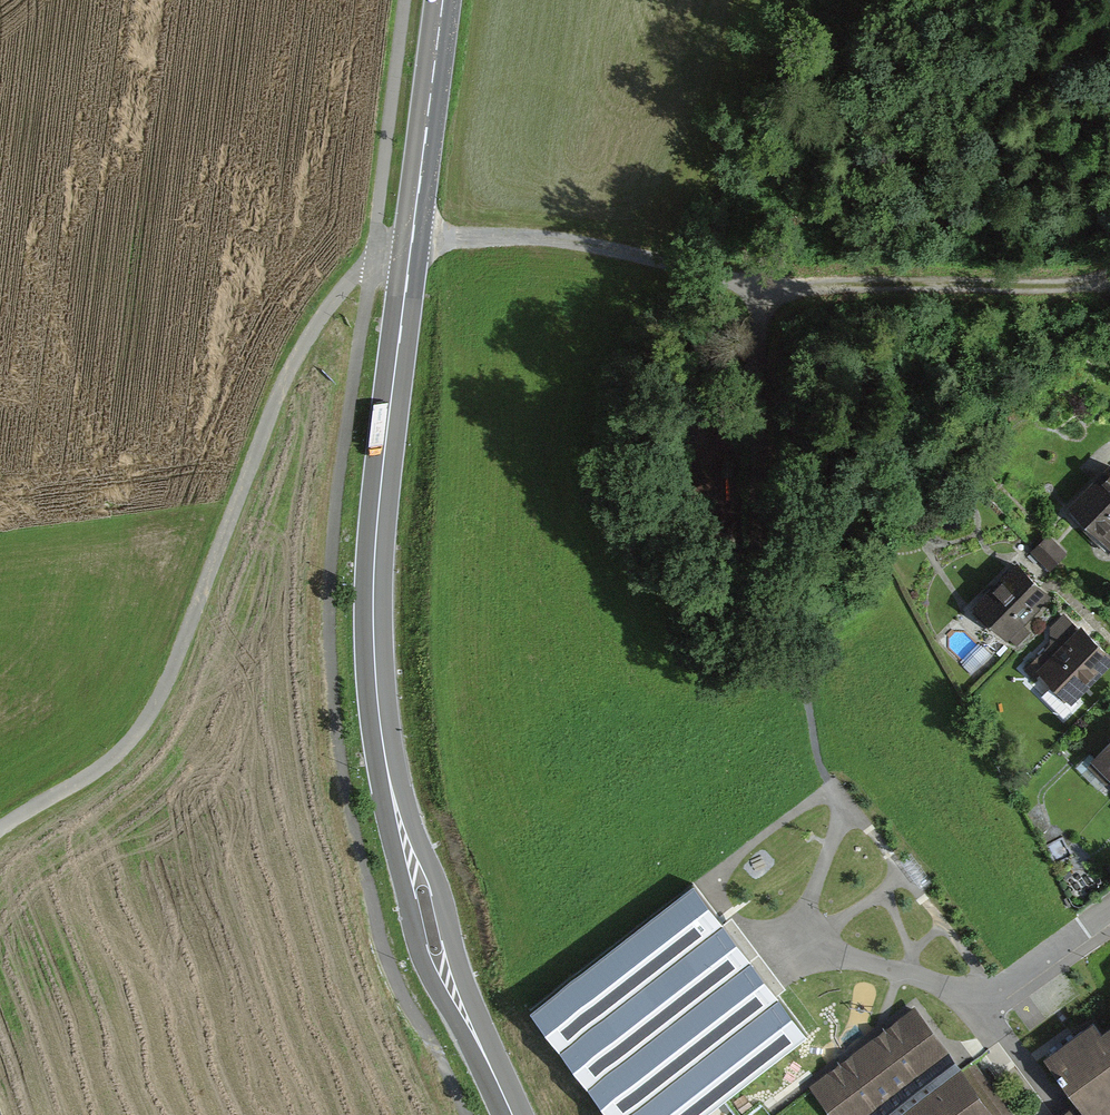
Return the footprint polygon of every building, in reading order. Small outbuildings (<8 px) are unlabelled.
[(1069,505),(1109,543),(1109,464),(1069,505)] [(1048,533),(1031,550),(1050,568),(1067,551),(1048,533)] [(1050,590),(1018,559),(974,603),(1017,645),(1033,629),(1022,618),(1041,600),(1050,590)] [(1072,699),(1109,658),(1109,650),(1083,625),(1050,659),(1041,650),(1022,670),(1036,683),(1045,673),(1072,699)] [(1109,777),(1109,739),(1091,757),(1109,777)] [(529,1007),(611,1114),(708,1114),(822,1029),(733,912),(722,920),(694,884),(529,1007)] [(809,1086),(831,1114),(995,1114),(961,1070),(913,1008),(809,1086)] [(1102,1026),(1095,1017),(1046,1054),(1078,1099),(1090,1114),(1104,1114),(1109,1111),(1109,1020),(1102,1026)] [(961,1070),(995,1114),(1017,1114),(975,1060),(961,1070)] [(1078,1099),(1057,1114),(1090,1114),(1078,1099)]
